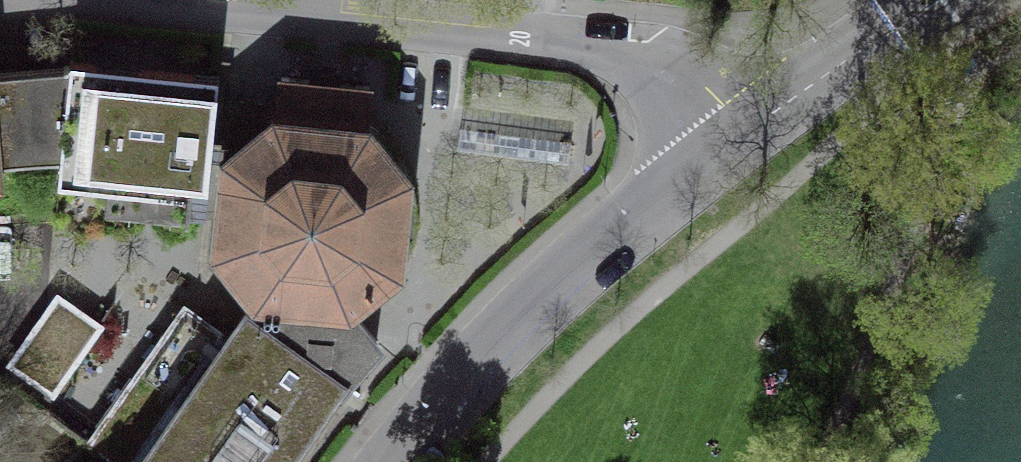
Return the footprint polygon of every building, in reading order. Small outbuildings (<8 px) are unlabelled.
[(71,59),(70,65),(61,159),(59,180),(107,185),(107,183),(191,192),(191,193),(205,195),(209,154),(212,126),(200,125),(188,123),(193,71),(71,59)] [(61,159),(70,65),(20,69),(0,71),(0,164),(61,159)] [(278,116),(274,116),(225,156),(221,196),(217,248),(255,299),(264,300),(265,297),(282,300),(266,322),(345,378),(378,341),(350,307),(399,267),(408,175),(368,125),(365,125),(368,87),(325,82),(282,77),(278,116)] [(209,154),(205,195),(221,196),(225,156),(209,154)] [(77,315),(58,301),(14,364),(52,391),(96,329),(77,315)] [(116,461),(281,461),(318,409),(319,410),(322,405),(322,404),(330,393),(338,381),(341,383),(345,378),(266,322),(248,310),(227,339),(220,334),(221,332),(185,307),(88,443),(116,461)]
